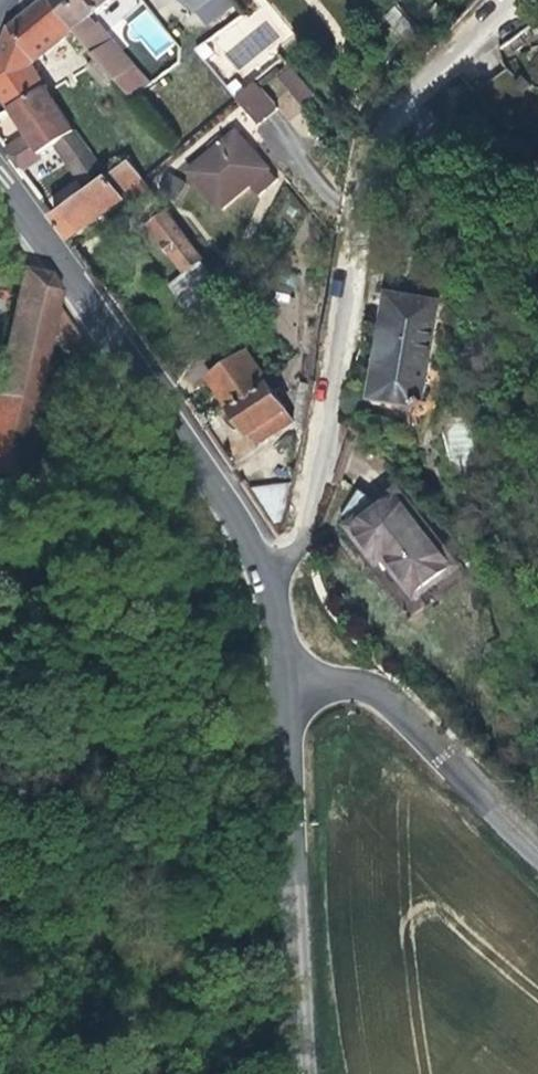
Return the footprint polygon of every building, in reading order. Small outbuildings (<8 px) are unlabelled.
[(74,31),(75,30),(52,0),(46,0),(10,29),(0,59),(0,93),(12,111),(48,88),(32,64),(67,37),(74,31)] [(112,0),(52,0),(75,30),(74,31),(84,44),(99,61),(117,81),(128,93),(133,100),(152,85),(142,73),(138,77),(131,69),(135,66),(113,42),(113,43),(99,24),(98,26),(95,28),(88,20),(92,17),(112,0)] [(236,0),(189,0),(209,26),(239,3),(236,0)] [(421,36),(399,8),(388,17),(411,45),(421,36)] [(98,26),(92,17),(88,20),(95,28),(98,26)] [(84,44),(74,31),(67,37),(77,50),(84,44)] [(128,93),(117,81),(99,61),(90,67),(119,100),(128,93)] [(319,96),(294,67),(281,78),(306,108),(319,96)] [(496,118),(518,80),(508,69),(475,94),(496,118)] [(278,109),(257,84),(238,100),(259,125),(278,109)] [(110,178),(103,168),(77,132),(48,88),(12,111),(29,136),(7,150),(20,170),(22,168),(41,155),(42,156),(57,146),(90,193),(110,178)] [(222,209),(250,185),(259,195),(266,189),(277,179),(238,134),(225,145),(221,139),(210,148),(215,154),(191,173),(222,209)] [(329,152),(334,140),(324,136),(320,148),(329,152)] [(110,178),(132,162),(125,152),(103,168),(110,178)] [(26,172),(44,160),(42,156),(41,155),(22,168),(26,172)] [(160,200),(132,162),(110,178),(90,193),(55,218),(71,241),(98,221),(134,195),(145,211),(160,200)] [(176,201),(186,183),(171,175),(161,192),(176,201)] [(49,195),(40,182),(35,185),(45,199),(49,195)] [(187,273),(204,260),(170,214),(152,226),(187,273)] [(221,319),(203,295),(220,282),(204,260),(187,273),(172,284),(208,337),(221,319)] [(56,307),(60,292),(49,275),(23,270),(0,373),(0,474),(42,484),(49,453),(63,391),(39,386),(52,326),(56,307)] [(221,319),(233,302),(220,282),(203,295),(221,319)] [(426,400),(442,303),(392,295),(381,366),(376,399),(417,406),(419,409),(428,403),(426,400)] [(83,345),(56,307),(52,326),(72,353),(83,345)] [(293,421),(274,391),(280,387),(272,375),(266,379),(247,352),(217,372),(223,383),(216,387),(227,404),(248,434),(250,434),(257,445),(293,421)] [(223,383),(217,372),(210,378),(216,387),(223,383)] [(46,485),(53,454),(49,453),(42,484),(46,485)] [(249,488),(279,535),(296,482),(249,488)] [(457,567),(399,492),(381,506),(361,490),(354,501),(343,518),(354,527),(381,563),(388,557),(418,596),(457,567)] [(493,524),(494,511),(483,510),(482,523),(493,524)]
